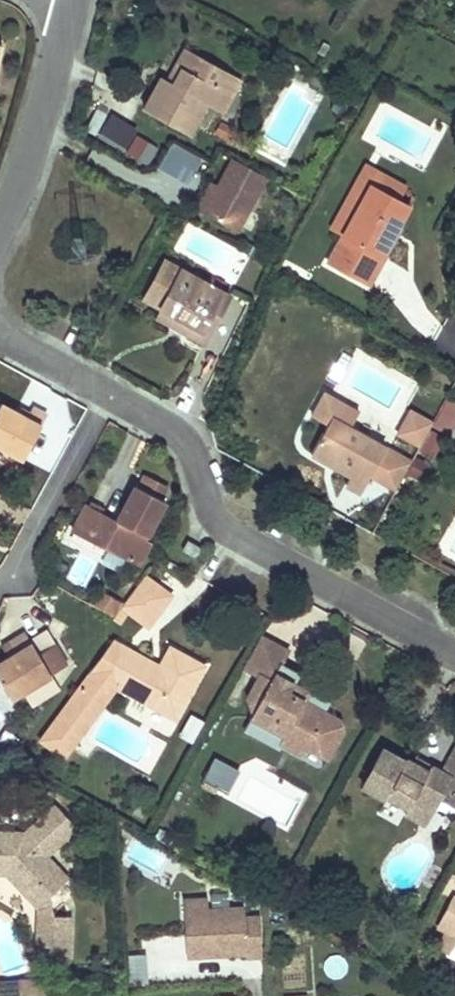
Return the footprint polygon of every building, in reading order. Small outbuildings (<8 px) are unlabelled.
[(241,79),(185,48),(175,65),(181,69),(173,83),(162,76),(153,92),(144,109),(190,134),(207,103),(222,112),(241,79)] [(113,115),(101,138),(127,152),(137,134),(140,129),(113,115)] [(159,146),(137,134),(127,152),(149,164),(159,146)] [(200,163),(173,147),(161,167),(188,183),(200,163)] [(237,231),(266,177),(232,159),(218,186),(203,212),(237,231)] [(394,184),(368,170),(333,233),(344,239),(373,186),(388,195),(394,184)] [(203,212),(218,186),(212,183),(197,209),(203,212)] [(406,190),(394,184),(388,195),(373,186),(344,239),(329,266),(371,288),(387,259),(383,257),(386,253),(392,241),(403,221),(410,206),(401,201),(406,190)] [(222,292),(164,261),(144,298),(162,308),(177,316),(201,330),(222,292)] [(229,296),(222,292),(201,330),(177,316),(162,308),(157,316),(203,342),(229,296)] [(314,417),(329,425),(314,453),(329,462),(338,467),(347,472),(353,475),(348,485),(363,493),(371,476),(378,463),(390,470),(399,452),(352,426),(361,410),(328,392),(319,407),(314,417)] [(452,401),(438,428),(454,437),(454,403),(452,401)] [(1,403),(0,405),(0,445),(23,457),(47,413),(39,409),(34,406),(27,417),(1,403)] [(434,421),(413,410),(401,434),(421,445),(434,421)] [(312,453),(324,427),(312,421),(300,447),(312,453)] [(433,430),(420,452),(434,460),(447,438),(433,430)] [(338,467),(329,462),(326,468),(335,473),(338,467)] [(390,470),(378,463),(371,476),(383,483),(390,470)] [(73,527),(133,560),(146,536),(166,500),(164,498),(169,486),(160,482),(147,475),(141,486),(137,484),(120,516),(114,526),(101,520),(107,508),(89,498),(73,527)] [(120,516),(107,508),(101,520),(114,526),(120,516)] [(154,541),(146,536),(133,560),(142,564),(154,541)] [(188,538),(182,549),(200,558),(205,547),(188,538)] [(158,613),(172,595),(146,575),(132,593),(158,613)] [(158,613),(132,593),(122,606),(149,626),(158,613)] [(110,595),(106,601),(114,606),(118,600),(110,595)] [(56,642),(39,653),(26,631),(11,641),(12,643),(3,649),(8,658),(0,663),(0,676),(13,698),(69,663),(56,642)] [(282,660),(286,652),(258,637),(245,662),(261,671),(272,676),(276,668),(278,669),(282,660)] [(115,663),(123,647),(114,643),(104,656),(115,663)] [(178,713),(199,673),(184,665),(190,655),(171,645),(163,659),(166,660),(163,666),(156,669),(153,667),(154,663),(123,647),(115,663),(104,656),(40,742),(63,759),(71,747),(65,743),(83,719),(89,723),(116,688),(165,715),(168,708),(178,713)] [(205,663),(190,655),(184,665),(199,673),(205,663)] [(342,715),(326,706),(306,696),(311,687),(292,676),(278,669),(276,668),(272,676),(261,671),(250,692),(260,698),(252,712),(286,730),(282,737),(284,739),(302,749),(306,741),(330,754),(345,726),(342,715)] [(326,706),(330,697),(311,687),(306,696),(326,706)] [(178,713),(168,708),(165,715),(174,720),(178,713)] [(286,730),(252,712),(246,724),(282,744),(284,739),(282,737),(286,730)] [(189,714),(179,738),(195,744),(205,721),(189,714)] [(71,747),(89,723),(83,719),(65,743),(71,747)] [(20,739),(8,730),(0,740),(0,749),(8,755),(20,739)] [(385,743),(365,780),(387,792),(388,790),(411,802),(414,795),(433,805),(442,790),(446,781),(454,786),(454,750),(446,767),(432,760),(430,764),(416,757),(407,752),(405,754),(396,749),(385,743)] [(432,760),(418,752),(416,757),(430,764),(432,760)] [(242,774),(217,760),(206,780),(231,793),(242,774)] [(446,781),(442,790),(454,797),(454,786),(446,781)] [(48,857),(77,830),(54,806),(25,832),(0,832),(0,877),(6,877),(21,893),(37,909),(34,954),(71,955),(73,918),(52,917),(48,899),(69,879),(48,857)] [(266,955),(263,915),(248,916),(247,906),(231,907),(230,895),(211,896),(211,898),(186,899),(191,956),(249,952),(249,956),(266,955)] [(444,922),(454,929),(454,901),(444,922)] [(454,943),(454,929),(452,927),(442,946),(450,951),(451,951),(454,943)] [(148,953),(129,954),(130,986),(150,986),(148,953)] [(19,981),(19,983),(19,995),(36,995),(51,995),(50,979),(19,981)] [(19,983),(5,984),(0,986),(0,995),(19,995),(19,983)]
